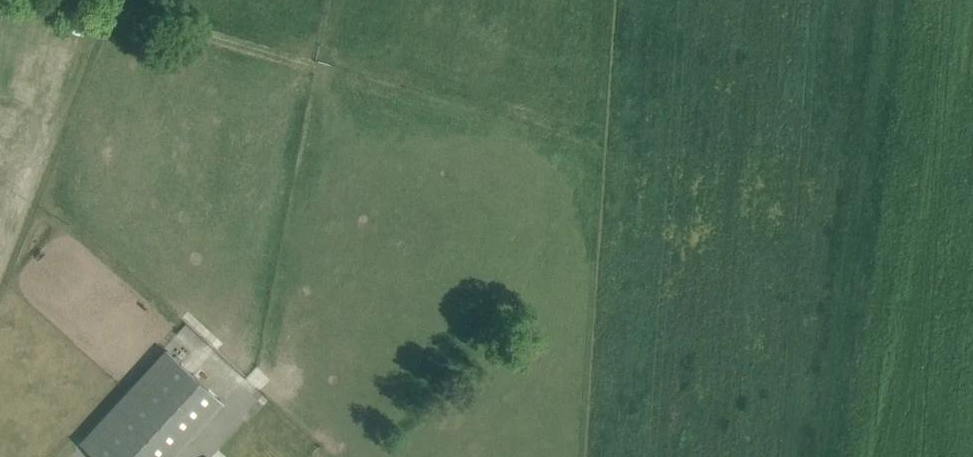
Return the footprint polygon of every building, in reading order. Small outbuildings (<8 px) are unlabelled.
[(82,445),(95,456),(174,456),(222,405),(166,354),(82,445)]
